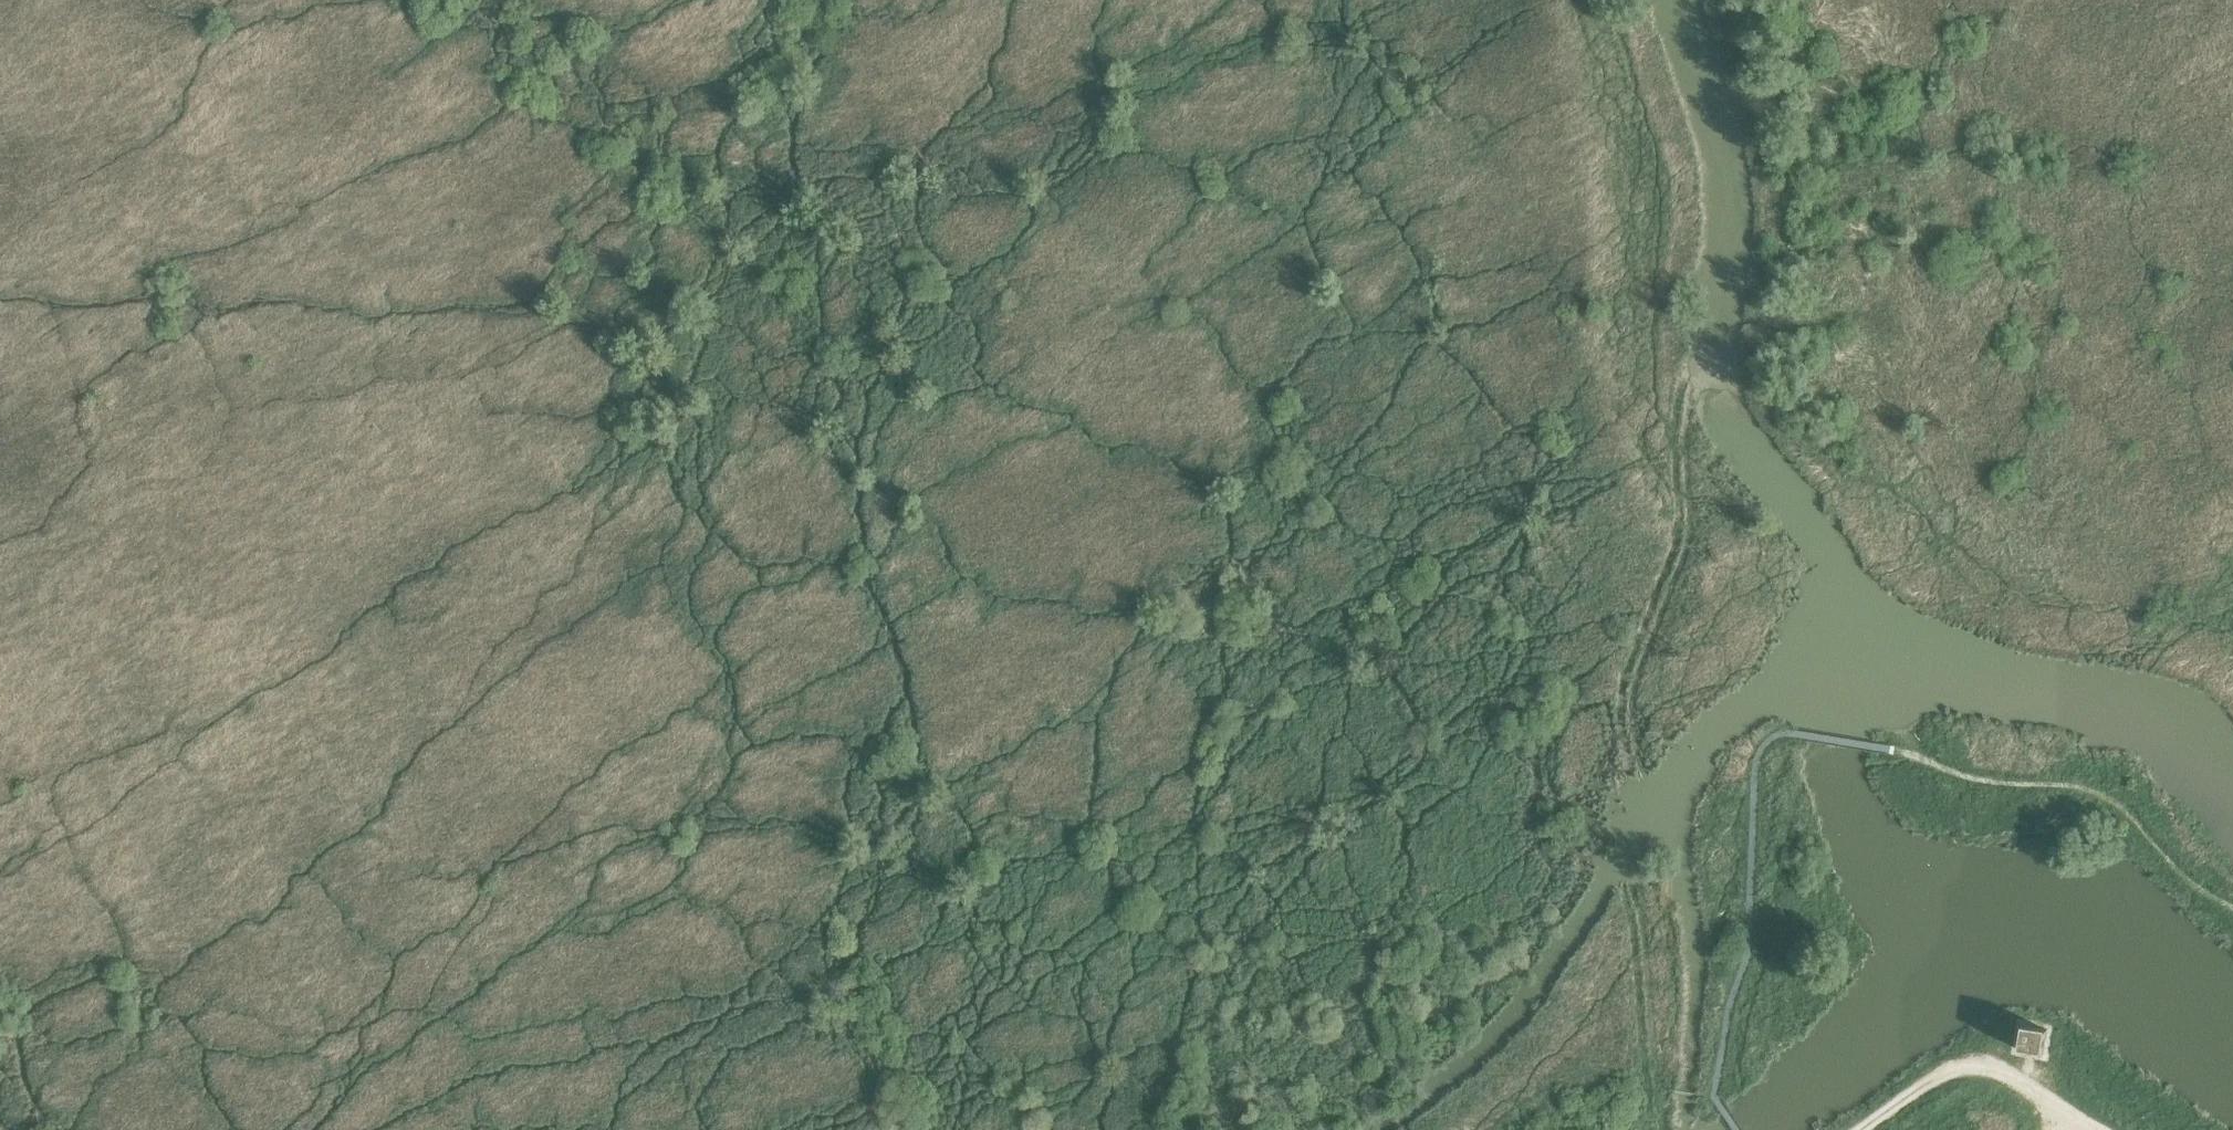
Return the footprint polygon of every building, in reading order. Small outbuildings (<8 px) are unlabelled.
[(2019,1049),(2042,1053),(2046,1030),(2023,1025),(2019,1049)]
